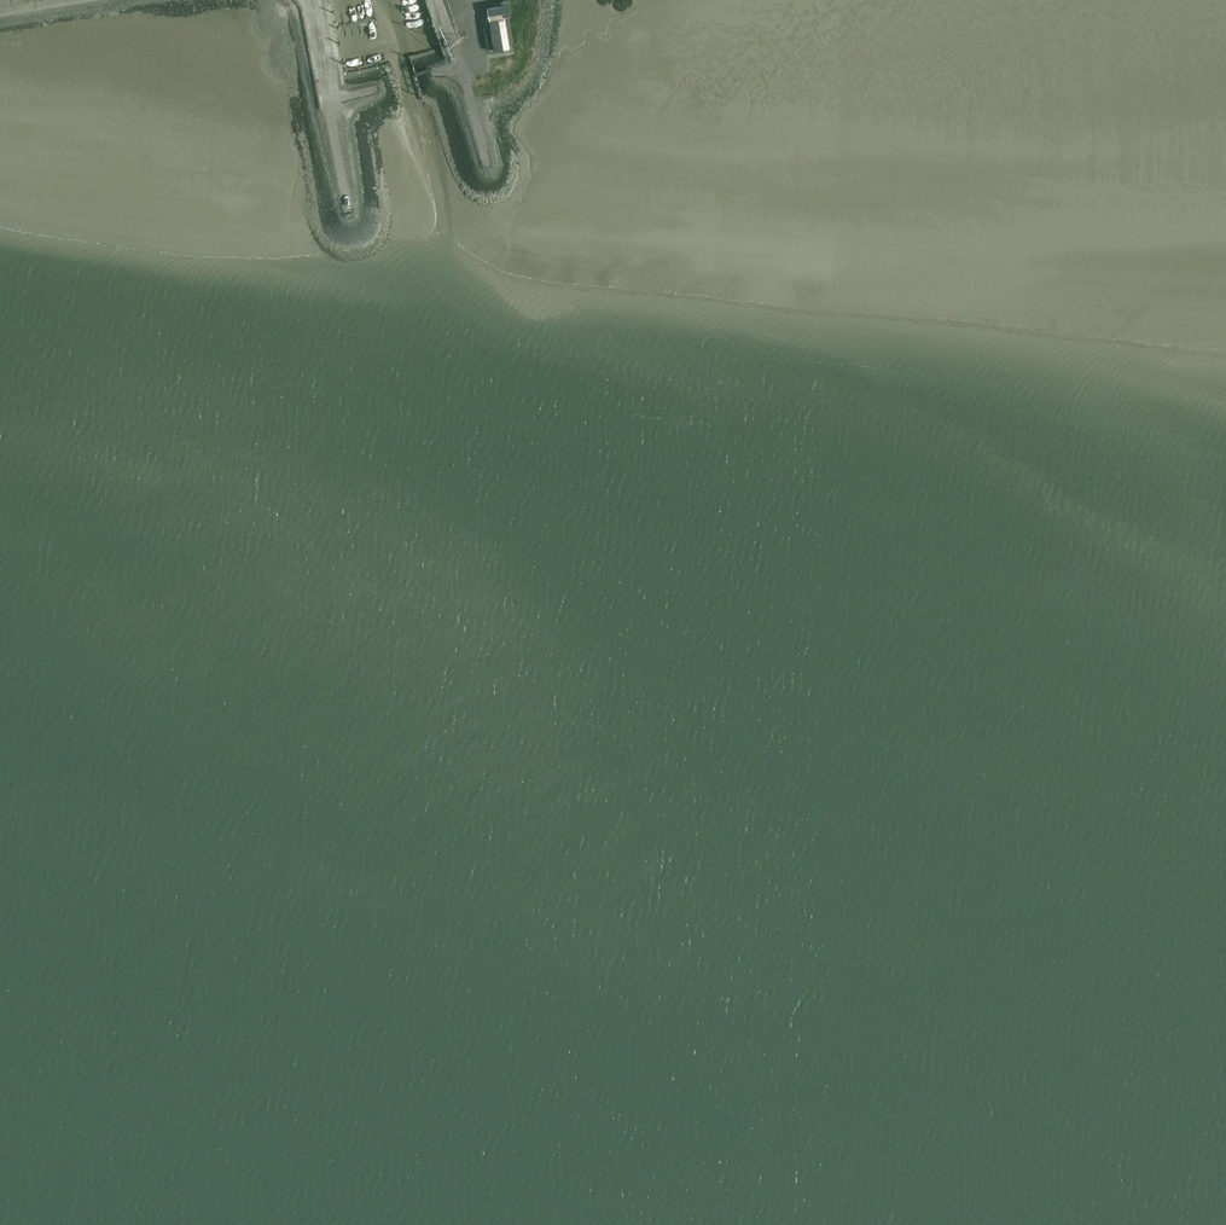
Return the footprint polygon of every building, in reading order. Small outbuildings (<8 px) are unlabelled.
[(508,0),(506,0),(501,1),(504,15),(510,14),(508,0)] [(503,12),(502,5),(487,7),(488,14),(503,12)] [(498,19),(489,21),(494,50),(503,48),(498,19)]
